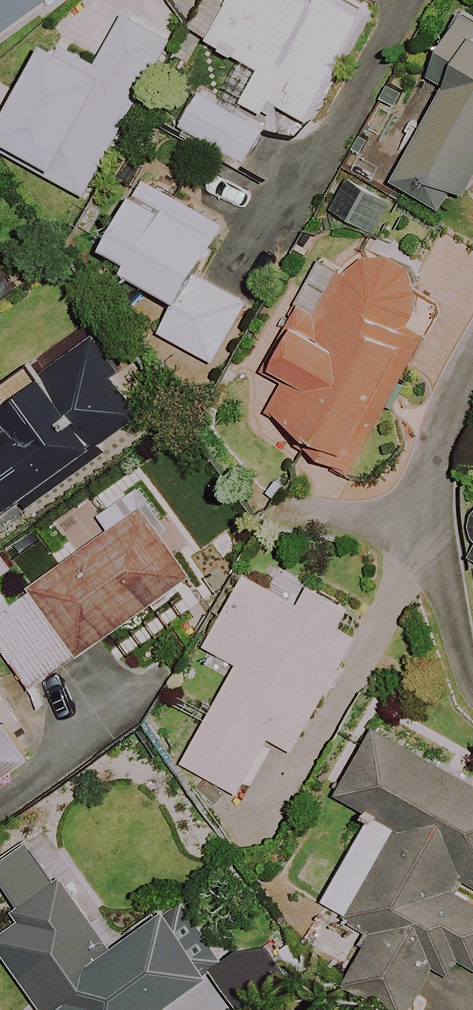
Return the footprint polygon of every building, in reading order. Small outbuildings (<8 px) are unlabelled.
[(52,0),(0,0),(0,38),(52,0)] [(240,95),(234,106),(204,90),(178,138),(249,176),(276,126),(295,136),(306,115),(316,121),(373,18),(341,0),(237,0),(215,40),(257,63),(240,95)] [(463,13),(427,71),(456,88),(401,178),(456,212),(472,183),(472,19),(463,13)] [(131,15),(103,64),(58,39),(0,142),(0,145),(88,195),(176,40),(131,15)] [(151,180),(114,246),(134,258),(129,266),(183,297),(164,331),(220,362),(254,301),(204,273),(231,225),(151,180)] [(392,396),(443,302),(425,292),(434,275),(376,243),(361,271),(344,262),(315,314),(303,307),(266,373),(296,390),(284,412),(313,428),(306,440),(353,466),(392,396)] [(97,341),(43,379),(35,369),(4,390),(18,411),(0,424),(0,525),(152,420),(97,341)] [(116,527),(13,595),(6,584),(0,588),(0,641),(33,692),(208,577),(160,503),(145,481),(103,508),(116,527)] [(305,604),(249,574),(212,645),(240,660),(187,761),(245,791),(274,736),(300,750),(360,637),(342,627),(354,605),(316,585),(305,604)] [(45,751),(0,688),(0,784),(45,751)] [(384,721),(344,793),(402,825),(351,917),(380,933),(350,985),(395,1009),(420,1009),(450,955),(472,968),(472,770),(384,721)] [(37,987),(52,1009),(170,1009),(228,972),(185,907),(115,952),(76,891),(4,937),(37,987)]
